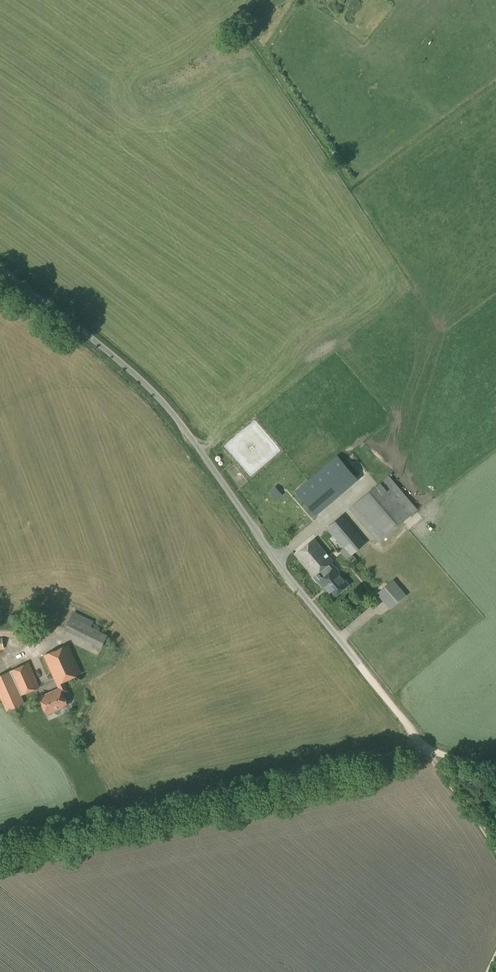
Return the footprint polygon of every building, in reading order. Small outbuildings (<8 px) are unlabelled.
[(319,511),(363,478),(348,458),(304,491),(319,511)] [(378,543),(417,509),(388,475),(349,509),(378,543)] [(351,557),(367,543),(343,515),(327,529),(351,557)] [(348,585),(329,563),(332,561),(314,540),(295,556),(313,577),(316,575),(320,580),(318,582),(331,599),(348,585)] [(390,610),(406,596),(393,580),(376,594),(390,610)] [(101,648),(107,636),(71,618),(65,630),(101,648)] [(46,716),(67,706),(62,695),(68,693),(63,683),(81,675),(68,645),(44,656),(58,689),(38,698),(46,716)] [(25,703),(21,695),(40,687),(29,663),(0,676),(0,696),(7,711),(25,703)]
